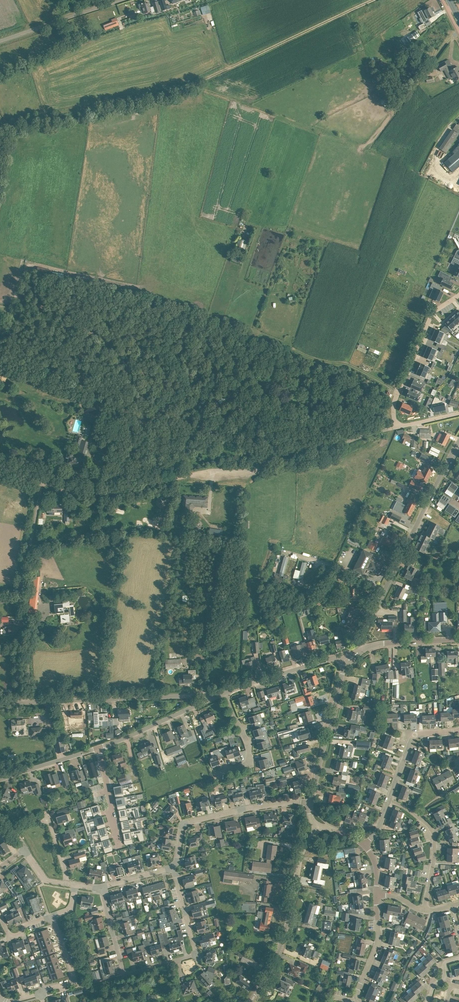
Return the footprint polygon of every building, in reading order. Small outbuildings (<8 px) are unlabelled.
[(154,6),(150,7),(149,4),(146,5),(145,3),(138,5),(140,10),(143,9),(144,14),(149,13),(148,12),(152,11),(152,10),(155,9),(156,12),(160,11),(158,2),(153,3),(154,6)] [(210,13),(208,5),(201,7),(203,15),(206,14),(210,13)] [(423,17),(420,19),(421,22),(434,16),(430,8),(425,11),(424,10),(420,12),(423,17)] [(405,39),(408,43),(419,36),(416,31),(405,39)] [(438,66),(441,71),(444,70),(447,76),(451,74),(455,81),(458,79),(458,71),(458,69),(458,67),(449,71),(447,68),(444,62),(438,66)] [(378,81),(374,73),(369,76),(373,83),(378,81)] [(387,98),(381,85),(374,88),(380,101),(387,98)] [(442,145),(439,148),(446,153),(449,149),(458,134),(452,130),(442,145)] [(444,163),(444,164),(449,169),(452,173),(453,172),(456,170),(458,167),(458,143),(458,144),(458,145),(455,148),(456,149),(452,152),(454,154),(447,160),(444,163)] [(239,238),(236,248),(240,249),(244,250),(247,241),(243,240),(239,238)] [(453,258),(451,263),(456,266),(455,268),(456,269),(454,275),(458,278),(458,260),(453,258)] [(52,270),(38,267),(37,271),(36,273),(51,277),(51,274),(52,270)] [(443,279),(440,284),(450,289),(453,283),(448,281),(450,276),(443,272),(441,278),(443,279)] [(432,283),(430,288),(435,290),(433,293),(435,294),(433,299),(439,302),(444,292),(441,291),(443,287),(432,283)] [(450,319),(458,329),(458,320),(454,315),(450,319)] [(445,324),(446,325),(452,332),(452,333),(451,333),(455,336),(458,332),(458,331),(458,330),(458,329),(450,319),(449,319),(450,319),(445,324)] [(435,329),(433,334),(444,339),(447,331),(442,328),(441,331),(435,329)] [(433,334),(430,340),(441,345),(444,339),(433,334)] [(428,346),(425,352),(434,355),(436,356),(439,351),(428,346)] [(425,352),(423,357),(432,361),(434,355),(425,352)] [(420,363),(418,369),(427,373),(429,367),(420,363)] [(418,369),(415,374),(427,379),(429,373),(427,373),(418,369)] [(280,381),(287,383),(289,373),(283,371),(280,381)] [(413,381),(410,387),(415,390),(420,392),(423,386),(424,386),(425,383),(420,381),(419,381),(418,384),(413,381)] [(409,390),(406,396),(417,401),(419,395),(420,395),(421,392),(420,392),(415,390),(414,393),(409,390)] [(435,397),(430,408),(431,412),(434,411),(434,413),(446,410),(445,407),(447,403),(446,403),(439,400),(439,399),(439,398),(435,397)] [(458,408),(458,405),(458,403),(450,400),(449,405),(458,408)] [(89,401),(85,411),(99,416),(103,406),(89,401)] [(403,403),(400,410),(409,414),(411,409),(413,405),(410,403),(409,406),(403,403)] [(417,437),(430,438),(431,430),(420,429),(420,431),(417,431),(417,437)] [(440,433),(436,441),(439,442),(445,445),(450,435),(444,433),(443,434),(440,433)] [(409,442),(412,436),(404,434),(401,443),(404,444),(406,441),(409,442)] [(68,453),(67,457),(69,458),(68,463),(72,465),(72,466),(73,466),(74,465),(75,466),(75,467),(77,467),(77,466),(81,467),(82,464),(87,465),(88,461),(87,460),(87,458),(86,458),(90,445),(88,444),(88,442),(82,440),(80,447),(78,447),(77,453),(78,453),(76,457),(73,456),(74,454),(68,453)] [(440,451),(432,447),(429,453),(437,457),(440,451)] [(97,453),(94,465),(101,467),(105,455),(97,453)] [(422,453),(419,459),(430,464),(432,459),(422,453)] [(414,458),(411,465),(417,468),(420,461),(414,458)] [(424,470),(423,473),(430,476),(433,469),(424,465),(422,469),(424,470)] [(423,473),(418,470),(414,478),(420,480),(420,479),(427,482),(430,476),(423,473)] [(404,485),(394,480),(392,483),(403,488),(404,485)] [(445,493),(451,497),(458,487),(452,482),(445,493)] [(436,505),(443,509),(450,499),(443,494),(436,505)] [(193,505),(206,506),(206,498),(185,497),(184,511),(191,512),(191,506),(193,505)] [(408,503),(407,506),(413,509),(417,503),(408,498),(406,502),(408,503)] [(449,504),(445,510),(451,515),(456,508),(449,504)] [(413,509),(407,506),(405,508),(403,507),(401,511),(410,516),(413,509)] [(392,513),(390,517),(399,522),(401,517),(392,513)] [(378,521),(386,525),(389,519),(381,515),(378,521)] [(422,534),(431,538),(434,539),(436,536),(435,535),(437,529),(438,530),(440,526),(429,521),(428,523),(432,524),(427,534),(424,532),(423,534),(422,533),(422,534)] [(208,539),(220,541),(221,533),(219,532),(219,529),(210,528),(208,539)] [(390,531),(387,538),(397,543),(400,536),(390,531)] [(418,541),(427,546),(431,538),(422,534),(418,541)] [(397,543),(387,538),(384,536),(380,543),(394,549),(397,543)] [(378,544),(373,541),(370,540),(367,547),(375,551),(378,544)] [(415,548),(424,553),(427,546),(418,541),(415,548)] [(359,560),(354,569),(362,573),(365,567),(378,573),(382,567),(369,560),(372,554),(364,550),(359,560)] [(284,575),(288,559),(284,558),(279,573),(284,575)] [(298,577),(298,578),(303,579),(304,576),(307,564),(302,563),(300,571),(298,577)] [(407,570),(404,577),(411,580),(411,586),(418,586),(418,578),(413,577),(417,569),(412,567),(410,572),(407,570)] [(331,577),(335,579),(336,577),(340,579),(341,575),(333,571),(331,577)] [(40,577),(39,577),(34,576),(32,597),(30,597),(30,603),(37,604),(40,577)] [(346,591),(346,592),(346,598),(346,599),(349,599),(349,598),(357,598),(357,591),(358,591),(358,588),(353,588),(353,582),(349,582),(349,591),(346,591)] [(409,591),(404,588),(400,586),(395,595),(395,596),(394,598),(400,601),(405,592),(408,594),(409,591)] [(75,616),(74,607),(70,607),(69,600),(63,600),(63,603),(54,604),(55,613),(60,613),(61,622),(66,622),(65,619),(70,619),(70,616),(75,616)] [(435,604),(433,604),(433,607),(434,613),(447,612),(447,607),(436,608),(435,604)] [(349,608),(345,619),(347,620),(346,625),(353,627),(356,619),(352,618),(356,608),(349,608)] [(403,609),(400,609),(400,621),(406,621),(406,624),(404,624),(404,632),(414,632),(414,624),(413,624),(413,617),(406,617),(406,609),(404,609),(403,609)] [(448,622),(447,612),(434,613),(433,613),(433,622),(429,623),(429,621),(424,621),(425,630),(429,630),(429,631),(440,631),(440,622),(448,622)] [(383,619),(378,619),(378,625),(381,625),(381,629),(392,629),(392,622),(397,622),(397,616),(388,616),(388,622),(383,622),(383,619)] [(339,639),(335,640),(337,648),(346,646),(342,630),(338,632),(339,639)] [(311,642),(305,643),(307,650),(309,650),(310,653),(316,652),(315,647),(314,645),(315,644),(314,641),(311,642)] [(301,656),(302,655),(301,649),(303,648),(302,644),(292,647),(293,650),(294,654),(295,653),(296,657),(299,656),(299,657),(301,657),(301,656)] [(435,656),(435,653),(435,648),(426,649),(426,656),(421,657),(421,662),(426,662),(426,657),(430,656),(431,663),(435,663),(434,656),(435,656)] [(279,651),(282,662),(291,660),(289,654),(286,655),(284,650),(279,651)] [(447,658),(446,658),(446,662),(447,662),(454,662),(454,664),(458,664),(457,651),(447,652),(447,658)] [(266,660),(268,666),(276,663),(275,658),(274,655),(270,656),(265,658),(266,660)] [(258,667),(254,657),(243,660),(245,664),(246,663),(248,670),(254,668),(258,667)] [(165,660),(166,668),(181,667),(180,659),(165,660)] [(409,662),(401,663),(402,675),(409,674),(410,678),(414,677),(412,667),(410,668),(409,662)] [(386,672),(385,665),(375,667),(377,673),(373,674),(372,680),(376,680),(377,673),(386,672)] [(183,676),(179,676),(179,683),(184,683),(193,682),(192,679),(196,679),(196,670),(188,670),(189,675),(183,675),(183,676)] [(307,682),(309,686),(318,683),(316,675),(309,678),(303,680),(304,683),(307,682)] [(368,685),(369,684),(370,679),(362,678),(361,686),(355,685),(353,695),(352,695),(351,699),(358,700),(360,692),(364,693),(366,685),(368,685)] [(296,691),(295,687),(294,682),(287,684),(287,683),(283,684),(285,692),(291,691),(292,692),(296,691)] [(282,697),(280,690),(280,689),(279,689),(278,687),(273,689),(273,688),(267,690),(269,698),(276,696),(277,699),(282,697)] [(240,698),(239,698),(240,702),(239,703),(240,706),(241,705),(241,706),(243,710),(249,708),(256,706),(254,697),(248,699),(247,695),(243,697),(242,696),(239,697),(240,698)] [(311,696),(305,698),(304,696),(295,699),(289,701),(291,707),(297,705),(296,703),(303,701),(304,705),(307,704),(307,706),(314,704),(311,696)] [(372,712),(373,707),(364,705),(362,715),(365,716),(366,711),(372,712)] [(362,709),(360,709),(356,708),(356,711),(349,710),(348,718),(350,719),(349,721),(357,723),(358,720),(354,719),(355,714),(361,715),(362,709)] [(205,716),(200,718),(204,726),(208,724),(207,722),(215,718),(212,711),(204,715),(205,716)] [(298,714),(299,717),(302,716),(304,722),(312,720),(310,715),(311,715),(310,711),(298,714)] [(416,714),(410,714),(410,723),(417,722),(416,718),(419,717),(419,711),(416,711),(416,714)] [(82,721),(81,712),(67,712),(67,718),(72,718),(72,724),(75,724),(75,721),(82,721)] [(108,726),(113,725),(113,718),(108,718),(108,716),(107,716),(107,714),(98,714),(98,712),(94,712),(95,725),(101,725),(101,728),(108,728),(108,726)] [(264,723),(260,713),(249,717),(249,718),(248,718),(249,721),(250,721),(251,724),(254,723),(255,726),(264,723)] [(12,729),(22,728),(22,734),(26,734),(25,720),(16,721),(16,720),(12,720),(12,729)] [(187,732),(186,729),(184,724),(177,727),(180,732),(182,738),(186,737),(188,737),(189,736),(189,735),(187,732)] [(345,729),(343,736),(349,737),(352,738),(354,738),(356,729),(359,730),(360,730),(361,727),(356,726),(351,725),(350,730),(345,729)] [(206,730),(204,726),(198,729),(203,739),(213,735),(210,729),(206,730)] [(288,730),(289,734),(297,732),(299,740),(304,739),(311,737),(308,728),(305,729),(305,726),(288,730)] [(31,728),(32,736),(43,735),(42,727),(31,728)] [(258,736),(260,739),(268,736),(266,730),(262,731),(261,727),(253,730),(253,731),(252,731),(253,734),(254,734),(255,737),(258,736)] [(178,740),(177,737),(176,734),(173,736),(171,730),(163,733),(167,742),(174,739),(176,741),(178,740)] [(387,735),(385,741),(393,744),(395,738),(387,735)] [(260,739),(261,742),(257,743),(258,746),(257,746),(258,749),(259,749),(259,750),(268,747),(267,744),(270,743),(268,736),(260,739)] [(65,751),(64,746),(61,737),(54,738),(58,753),(65,751)] [(145,743),(144,743),(139,745),(139,746),(139,748),(141,749),(143,753),(148,751),(149,754),(154,751),(153,748),(150,741),(145,743)] [(385,741),(383,747),(390,750),(393,744),(385,741)] [(290,746),(284,747),(285,751),(293,750),(294,754),(295,757),(299,756),(298,753),(304,752),(309,750),(307,744),(303,746),(296,747),(295,743),(289,745),(290,746)] [(166,750),(168,756),(182,751),(180,744),(166,750)] [(232,748),(234,757),(235,756),(235,757),(238,756),(238,755),(241,755),(238,747),(239,746),(238,744),(235,745),(236,747),(232,748)] [(354,746),(351,746),(349,745),(348,748),(341,747),(339,756),(346,757),(348,751),(352,752),(354,746)] [(220,748),(223,757),(227,755),(228,759),(231,758),(231,759),(234,758),(234,757),(232,748),(228,750),(227,746),(220,748)] [(220,764),(218,758),(223,757),(220,748),(213,751),(215,756),(209,758),(212,766),(213,767),(216,766),(216,765),(220,764)] [(416,751),(414,756),(421,759),(424,754),(416,751)] [(262,759),(259,760),(260,765),(260,768),(261,768),(261,769),(266,768),(266,769),(269,768),(269,767),(270,767),(274,766),(272,760),(270,752),(261,754),(262,759)] [(114,760),(115,763),(120,761),(122,767),(127,766),(125,759),(123,759),(121,753),(113,756),(112,755),(109,756),(110,761),(114,760)] [(385,755),(383,760),(391,763),(393,758),(385,755)] [(414,756),(411,762),(419,765),(421,759),(414,756)] [(176,760),(178,765),(187,762),(185,757),(176,760)] [(295,762),(297,766),(293,767),(296,775),(300,773),(299,771),(306,769),(303,763),(302,760),(302,759),(295,762)] [(383,760),(381,766),(389,769),(391,763),(383,760)] [(87,766),(84,767),(85,772),(97,768),(95,761),(86,764),(87,766)] [(338,761),(336,770),(341,771),(342,771),(343,771),(346,772),(347,766),(348,766),(348,762),(347,762),(344,761),(344,763),(338,761)] [(282,767),(285,774),(292,772),(292,771),(294,770),(292,767),(291,767),(290,765),(282,767)] [(97,768),(85,772),(87,777),(90,776),(91,778),(99,776),(97,768)] [(77,779),(78,781),(85,779),(82,770),(79,771),(78,769),(71,771),(73,780),(77,779)] [(411,769),(409,775),(417,778),(419,772),(411,769)] [(444,773),(448,782),(450,785),(452,783),(451,780),(454,779),(450,770),(444,773)] [(52,773),(49,773),(45,775),(46,781),(45,781),(46,785),(51,783),(52,785),(60,783),(57,773),(53,774),(52,773)] [(69,784),(66,773),(60,774),(64,786),(69,784)] [(118,775),(120,783),(127,781),(124,773),(118,775)] [(381,773),(379,779),(387,782),(389,776),(381,773)] [(443,785),(444,788),(447,786),(445,783),(448,782),(444,773),(438,776),(443,785)] [(334,777),(333,783),(340,784),(340,785),(341,783),(345,784),(347,775),(342,774),(341,776),(338,775),(338,778),(334,777)] [(409,775),(407,781),(415,783),(417,778),(409,775)] [(443,785),(438,776),(432,779),(439,791),(441,789),(440,787),(443,785)] [(379,779),(377,785),(385,788),(387,782),(379,779)] [(22,791),(30,789),(31,791),(35,790),(36,793),(41,792),(38,783),(33,785),(34,786),(32,786),(30,780),(20,784),(22,791)] [(293,782),(289,783),(290,787),(294,786),(295,789),(295,792),(301,791),(300,788),(303,787),(301,780),(293,782)] [(122,785),(114,787),(114,788),(115,795),(121,794),(121,797),(124,797),(123,793),(123,790),(128,788),(129,792),(135,791),(133,783),(122,785)] [(262,793),(265,792),(264,784),(260,784),(260,789),(257,790),(256,786),(254,787),(257,798),(263,797),(262,793)] [(338,792),(346,793),(354,794),(356,794),(356,792),(359,792),(360,787),(348,784),(348,788),(345,788),(339,788),(338,792)] [(245,789),(246,792),(247,795),(250,794),(251,800),(257,798),(254,787),(252,787),(252,786),(248,787),(248,788),(245,789)] [(403,786),(400,792),(408,795),(410,789),(403,786)] [(242,791),(237,792),(239,801),(244,800),(243,793),(246,792),(245,789),(245,787),(241,788),(242,791)] [(9,795),(9,793),(10,793),(8,789),(7,789),(5,789),(0,790),(0,797),(0,800),(0,802),(4,800),(4,799),(10,797),(9,795)] [(239,801),(237,792),(236,789),(231,790),(227,791),(229,797),(232,796),(234,803),(239,801)] [(371,793),(368,792),(367,795),(370,796),(378,799),(380,793),(374,791),(372,790),(371,793)] [(330,794),(329,802),(334,803),(339,804),(340,797),(345,798),(346,793),(338,792),(337,792),(336,795),(330,794)] [(400,792),(398,797),(406,800),(408,795),(400,792)] [(116,798),(116,800),(117,806),(123,805),(124,809),(126,808),(125,805),(126,804),(125,802),(130,800),(131,802),(137,801),(136,795),(124,797),(121,797),(116,798)] [(227,801),(226,796),(225,795),(214,797),(216,807),(222,805),(222,802),(223,802),(227,801)] [(177,796),(169,798),(171,803),(173,805),(179,804),(179,803),(177,796)] [(196,802),(198,811),(206,809),(205,806),(209,805),(207,796),(202,798),(202,801),(196,802)] [(370,796),(368,801),(376,804),(378,799),(370,796)] [(181,808),(183,807),(185,815),(192,813),(191,809),(192,809),(190,802),(184,804),(183,802),(180,803),(181,808)] [(91,806),(79,810),(83,822),(87,820),(87,812),(92,812),(93,814),(94,818),(97,817),(96,813),(101,812),(99,805),(98,804),(91,806)] [(171,804),(164,810),(168,814),(165,816),(166,817),(165,818),(169,822),(171,821),(171,822),(173,820),(177,816),(175,814),(173,812),(176,809),(173,806),(171,804)] [(434,813),(437,820),(444,816),(442,812),(446,810),(443,805),(437,808),(439,811),(434,813)] [(118,810),(118,811),(120,818),(125,816),(126,820),(128,820),(128,816),(127,813),(132,811),(135,818),(140,817),(140,816),(138,806),(130,808),(126,808),(124,809),(118,810)] [(57,812),(58,816),(56,817),(58,824),(64,822),(65,825),(70,824),(67,814),(70,813),(69,809),(62,811),(57,812)] [(392,815),(400,818),(402,812),(394,809),(392,815)] [(360,812),(359,815),(360,815),(358,820),(363,822),(366,814),(360,812)] [(264,814),(265,822),(272,822),(272,824),(278,823),(277,815),(273,815),(273,813),(264,814)] [(353,813),(353,815),(353,816),(351,821),(357,823),(358,820),(360,815),(359,815),(353,813)] [(283,824),(289,825),(290,825),(290,826),(291,827),(293,827),(294,826),(294,824),(293,823),(294,815),(287,814),(287,817),(283,816),(283,824)] [(351,821),(353,816),(353,815),(347,814),(344,822),(350,824),(351,821)] [(392,815),(390,820),(392,821),(398,823),(400,824),(402,819),(400,818),(392,815)] [(87,820),(83,822),(86,833),(91,832),(90,824),(96,823),(97,826),(98,830),(100,829),(99,825),(104,824),(102,817),(102,816),(97,817),(94,818),(87,820)] [(255,816),(245,818),(247,827),(248,831),(255,830),(255,828),(261,827),(259,818),(256,819),(255,816)] [(444,816),(437,820),(440,826),(445,823),(446,826),(445,826),(445,827),(452,823),(449,818),(446,819),(444,816)] [(121,821),(120,821),(121,823),(122,829),(127,828),(128,832),(131,831),(130,828),(129,825),(135,823),(137,829),(142,828),(140,818),(130,819),(128,820),(126,820),(121,821)] [(227,831),(234,830),(234,833),(241,831),(239,822),(236,823),(235,820),(225,822),(227,831)] [(392,821),(390,827),(398,830),(400,824),(398,823),(392,821)] [(445,834),(446,837),(456,832),(453,828),(455,827),(453,823),(445,827),(447,829),(445,830),(447,833),(445,834)] [(173,827),(168,826),(165,826),(158,825),(158,828),(165,829),(164,834),(163,833),(162,837),(168,838),(169,834),(172,835),(173,827)] [(220,825),(214,826),(214,825),(209,826),(210,831),(208,831),(209,836),(215,835),(216,837),(222,836),(220,825)] [(91,832),(86,833),(90,845),(95,844),(95,843),(94,835),(99,835),(100,837),(101,841),(104,840),(102,836),(108,835),(106,828),(105,827),(100,829),(98,830),(91,832)] [(66,834),(63,835),(64,839),(65,840),(63,841),(66,848),(65,846),(70,845),(69,842),(73,841),(73,839),(76,838),(74,833),(73,828),(70,829),(65,831),(66,834)] [(123,833),(123,834),(124,841),(129,840),(130,844),(133,843),(132,839),(132,836),(137,834),(140,841),(145,840),(142,829),(134,831),(131,831),(128,832),(123,833)] [(451,843),(458,839),(457,836),(458,835),(458,834),(458,831),(456,832),(446,837),(448,840),(449,840),(449,841),(449,842),(450,841),(451,843)] [(203,840),(202,838),(201,833),(198,834),(198,836),(195,837),(195,838),(188,839),(190,847),(198,845),(197,839),(199,839),(199,840),(203,840)] [(171,843),(169,843),(170,839),(162,838),(161,844),(159,843),(158,845),(157,846),(160,849),(162,849),(170,850),(171,843)] [(95,844),(90,845),(90,846),(94,857),(98,856),(97,847),(102,846),(104,849),(105,853),(107,852),(106,848),(111,846),(109,840),(109,839),(104,840),(101,841),(100,841),(95,843),(95,844)] [(0,850),(1,852),(2,854),(3,854),(3,855),(10,850),(4,842),(0,845),(0,850)] [(268,845),(267,858),(275,859),(275,854),(275,852),(276,852),(277,846),(268,845)] [(69,861),(71,868),(81,865),(79,858),(86,856),(84,849),(78,850),(79,853),(74,854),(75,859),(69,861)] [(348,863),(352,862),(360,861),(359,855),(356,855),(356,851),(348,853),(349,857),(347,857),(348,863)] [(150,855),(151,857),(147,858),(148,862),(147,862),(149,867),(156,865),(155,860),(160,859),(158,853),(150,855)] [(136,860),(133,861),(135,870),(138,870),(141,870),(139,863),(142,862),(140,855),(135,856),(136,860)] [(186,858),(187,862),(185,863),(187,870),(191,868),(191,869),(197,868),(196,864),(197,863),(195,856),(190,857),(186,858)] [(128,858),(123,859),(125,867),(128,866),(128,868),(130,873),(133,872),(133,871),(135,870),(133,861),(132,860),(131,857),(128,858)] [(275,859),(267,858),(266,858),(267,859),(267,863),(253,861),(252,870),(270,872),(272,864),(271,864),(271,859),(275,859)] [(97,869),(96,870),(90,869),(89,876),(93,877),(93,878),(96,879),(101,879),(102,874),(108,872),(105,861),(100,863),(101,865),(102,870),(97,869)] [(352,862),(353,866),(351,867),(351,872),(359,870),(358,867),(361,867),(360,861),(352,862)] [(312,864),(310,871),(322,874),(323,868),(330,869),(331,865),(318,862),(318,865),(312,864)] [(17,865),(11,870),(14,875),(16,874),(20,879),(31,871),(30,870),(29,869),(28,869),(26,866),(21,870),(17,865)] [(123,874),(121,869),(120,866),(113,868),(113,866),(109,867),(111,875),(115,874),(115,876),(123,874)] [(31,871),(20,879),(24,885),(27,889),(32,886),(29,881),(34,877),(32,875),(32,874),(32,873),(32,872),(31,872),(31,871)] [(252,882),(253,875),(225,871),(223,882),(232,883),(233,880),(252,882)] [(310,871),(309,878),(315,879),(314,882),(327,885),(328,881),(321,879),(322,874),(310,871)] [(357,878),(357,882),(366,880),(366,877),(365,877),(364,874),(358,875),(357,871),(350,873),(351,876),(354,876),(355,878),(357,878)] [(187,877),(187,879),(183,880),(185,888),(194,885),(193,881),(196,881),(194,875),(187,877)] [(414,878),(409,877),(407,877),(406,883),(407,884),(406,891),(413,892),(414,891),(421,892),(422,885),(416,883),(417,881),(414,880),(414,878)] [(268,884),(269,881),(263,880),(262,884),(264,884),(262,901),(266,901),(267,897),(268,897),(270,897),(271,893),(271,890),(272,885),(268,884)] [(357,882),(355,882),(355,887),(357,886),(357,888),(366,887),(366,883),(367,883),(366,880),(357,882)] [(159,883),(162,894),(165,893),(166,897),(169,896),(164,881),(159,883)] [(153,884),(157,899),(160,899),(159,895),(162,894),(159,883),(153,884)] [(153,884),(148,886),(151,897),(154,896),(155,900),(157,899),(153,884)] [(447,888),(450,895),(455,893),(453,885),(447,886),(447,888)] [(151,897),(148,886),(142,888),(144,892),(146,902),(149,902),(148,898),(151,897)] [(134,887),(131,888),(134,900),(141,899),(140,895),(139,895),(137,888),(134,889),(134,887)] [(444,899),(442,890),(441,887),(435,889),(439,900),(444,899)] [(125,896),(127,901),(129,900),(129,903),(133,902),(132,901),(134,900),(131,888),(128,889),(129,890),(126,891),(127,896),(125,896)] [(447,888),(442,890),(444,899),(450,897),(450,895),(447,888)] [(197,890),(187,892),(190,903),(206,899),(204,894),(199,896),(197,890)] [(116,894),(119,905),(121,905),(121,901),(124,901),(124,902),(127,901),(125,896),(123,897),(122,892),(116,894)] [(353,896),(354,903),(363,901),(362,895),(357,895),(357,892),(350,893),(351,896),(353,896)] [(34,895),(34,894),(32,895),(32,896),(27,898),(33,915),(38,913),(38,914),(41,913),(40,912),(44,911),(43,908),(44,907),(40,897),(39,897),(38,894),(34,895)] [(119,905),(116,894),(110,895),(111,899),(109,900),(111,906),(113,905),(113,904),(116,903),(117,906),(119,905)] [(85,907),(92,908),(93,897),(89,896),(89,897),(82,896),(81,905),(85,906),(85,907)] [(207,901),(204,902),(205,903),(206,908),(213,906),(213,907),(216,906),(216,905),(214,899),(213,899),(208,901),(207,901)] [(246,912),(255,912),(256,902),(242,901),(241,910),(247,910),(246,912)] [(354,903),(350,903),(351,910),(347,910),(348,912),(358,914),(358,908),(364,907),(363,901),(354,903)] [(309,902),(305,913),(312,915),(312,916),(317,917),(320,906),(317,905),(309,902)] [(194,909),(192,910),(194,917),(198,916),(198,917),(201,917),(203,916),(208,914),(206,909),(206,908),(205,903),(201,904),(199,904),(196,905),(195,905),(194,906),(194,909)] [(166,913),(167,916),(176,914),(174,908),(170,909),(169,905),(162,907),(163,914),(166,913)] [(390,914),(393,914),(395,906),(388,905),(387,911),(384,910),(383,916),(384,917),(384,918),(389,919),(390,914)] [(393,914),(392,919),(399,921),(399,919),(402,920),(403,914),(403,911),(400,911),(401,907),(395,906),(393,914)] [(273,908),(268,907),(266,907),(266,909),(261,908),(261,912),(258,911),(257,916),(258,917),(260,918),(262,918),(261,922),(259,929),(260,929),(263,930),(263,932),(268,933),(270,924),(269,924),(271,914),(272,914),(273,908)] [(14,911),(11,913),(16,922),(19,921),(18,920),(22,918),(18,911),(15,912),(14,911)] [(343,912),(342,920),(348,921),(351,921),(351,926),(347,925),(347,926),(351,926),(350,929),(359,930),(359,926),(360,926),(361,923),(361,918),(352,917),(352,918),(349,917),(349,913),(343,912)] [(406,922),(410,924),(415,915),(409,912),(403,924),(405,924),(406,922)] [(438,917),(439,922),(449,919),(447,914),(445,915),(444,912),(438,914),(438,917)] [(13,923),(14,924),(16,922),(11,913),(9,914),(8,913),(4,915),(10,925),(13,923)] [(305,913),(303,922),(311,925),(312,924),(315,925),(317,918),(317,917),(312,916),(312,915),(305,913)] [(159,924),(161,929),(174,925),(173,921),(177,920),(176,914),(167,916),(161,918),(162,923),(159,924)] [(125,922),(119,924),(121,929),(131,926),(137,925),(134,915),(131,916),(123,918),(125,922)] [(412,925),(416,927),(420,917),(415,915),(410,924),(409,926),(411,927),(412,925)] [(95,925),(93,926),(92,927),(93,931),(95,932),(96,932),(96,930),(104,928),(102,921),(103,920),(101,917),(93,919),(95,925)] [(420,917),(416,927),(415,929),(417,930),(418,928),(422,930),(426,920),(420,917)] [(198,926),(196,926),(198,933),(202,932),(202,933),(205,932),(206,932),(210,931),(209,927),(205,928),(204,924),(206,924),(205,920),(202,921),(197,922),(198,926)] [(439,932),(440,936),(449,933),(449,930),(452,929),(450,924),(440,927),(438,928),(439,933),(439,932)] [(36,933),(38,939),(49,935),(47,929),(36,933)] [(173,938),(177,951),(182,950),(180,939),(183,938),(181,929),(177,930),(179,936),(173,938)] [(390,934),(390,937),(400,940),(401,937),(401,934),(402,934),(402,931),(401,930),(400,930),(396,929),(395,932),(391,931),(390,934)] [(162,934),(164,942),(165,945),(169,944),(171,953),(177,951),(173,938),(168,939),(166,933),(162,934)] [(202,936),(203,940),(200,941),(202,947),(206,945),(206,947),(211,946),(210,942),(215,940),(213,933),(207,935),(202,936)] [(444,938),(445,943),(454,940),(453,935),(450,936),(449,933),(440,936),(441,939),(444,938)] [(38,939),(40,944),(51,940),(49,935),(38,939)] [(98,938),(100,947),(97,947),(99,954),(105,953),(104,946),(109,945),(107,936),(98,938)] [(353,949),(353,952),(356,953),(359,954),(363,955),(366,944),(363,943),(364,940),(359,939),(358,939),(356,945),(357,945),(356,950),(353,949)] [(14,948),(11,949),(13,953),(14,952),(15,956),(16,956),(19,954),(20,955),(22,954),(17,940),(15,941),(15,942),(12,943),(14,948)] [(20,940),(17,940),(22,954),(24,953),(23,949),(26,948),(27,952),(31,951),(29,943),(25,945),(23,940),(20,941),(20,940)] [(40,944),(42,950),(53,946),(51,940),(40,944)] [(3,955),(4,957),(9,955),(6,947),(3,948),(2,947),(0,941),(0,954),(3,955)] [(158,955),(154,942),(152,943),(153,946),(150,947),(152,956),(155,955),(156,956),(158,955)] [(160,955),(160,953),(163,952),(161,944),(158,945),(157,942),(154,942),(158,955),(160,955)] [(302,942),(301,946),(303,947),(301,954),(306,956),(306,957),(310,958),(311,955),(315,957),(317,951),(309,948),(310,945),(302,942)] [(140,950),(137,951),(139,961),(144,959),(142,952),(147,951),(146,947),(145,944),(138,946),(140,950)] [(42,950),(44,956),(55,952),(53,946),(42,950)] [(139,961),(137,951),(134,952),(133,948),(126,949),(128,956),(132,955),(134,962),(139,961)] [(386,950),(383,956),(393,960),(394,957),(395,954),(396,951),(390,948),(389,951),(386,950)] [(410,948),(406,954),(410,957),(415,951),(410,948)] [(262,961),(233,949),(232,952),(238,954),(237,955),(241,957),(242,956),(243,956),(261,964),(262,961)] [(209,963),(210,964),(210,965),(213,966),(215,963),(214,961),(213,958),(215,957),(214,954),(216,953),(215,950),(206,953),(206,956),(204,956),(206,963),(209,963)] [(45,957),(47,963),(58,959),(56,953),(45,957)] [(426,958),(432,964),(436,961),(434,959),(438,955),(437,954),(433,957),(430,954),(426,958)] [(383,956),(381,962),(387,964),(389,961),(392,962),(393,960),(383,956)] [(102,969),(115,965),(114,962),(112,963),(111,960),(109,960),(109,957),(103,958),(99,959),(102,969)] [(424,963),(428,968),(432,964),(426,958),(422,961),(424,963)] [(47,963),(49,968),(60,965),(58,959),(47,963)] [(360,960),(355,959),(352,959),(350,968),(349,968),(348,972),(352,973),(353,969),(358,970),(360,960)] [(298,965),(299,966),(298,968),(293,965),(293,966),(289,964),(286,972),(297,977),(298,974),(300,970),(305,973),(308,965),(299,961),(298,965)] [(424,963),(420,967),(426,973),(430,970),(428,968),(424,963)] [(51,974),(62,970),(60,965),(49,968),(51,974)] [(102,969),(101,969),(103,979),(110,977),(109,973),(115,972),(114,968),(116,968),(115,965),(102,969)] [(376,973),(389,979),(390,976),(386,975),(388,971),(389,969),(387,968),(383,966),(381,969),(378,967),(376,973)] [(204,971),(198,976),(200,979),(200,980),(206,987),(211,982),(210,980),(211,980),(216,975),(214,972),(215,969),(209,967),(207,970),(206,971),(206,972),(205,973),(204,971)] [(426,973),(420,967),(416,971),(418,973),(416,975),(420,979),(426,973)] [(33,976),(30,977),(33,985),(35,984),(35,983),(39,982),(38,979),(41,978),(38,968),(31,970),(33,976)] [(33,985),(30,977),(28,970),(25,971),(27,978),(24,979),(23,976),(20,977),(22,985),(25,983),(26,986),(30,985),(31,986),(33,985)] [(64,976),(62,970),(51,974),(53,980),(64,976)] [(376,973),(373,979),(380,982),(381,978),(384,980),(385,977),(376,973)] [(342,980),(340,980),(339,985),(350,987),(352,976),(344,974),(342,980)] [(236,982),(249,990),(254,983),(240,975),(236,982)] [(295,982),(285,978),(284,981),(280,980),(276,988),(286,993),(290,984),(293,986),(295,982)] [(8,987),(9,990),(12,989),(13,990),(19,988),(16,979),(12,980),(13,982),(7,984),(6,980),(1,982),(3,988),(8,987)] [(414,985),(420,991),(424,987),(417,979),(412,983),(414,985)] [(194,984),(195,984),(194,980),(189,981),(189,982),(186,983),(185,984),(181,985),(183,994),(187,993),(188,992),(194,990),(195,987),(194,984)] [(412,990),(417,994),(420,991),(414,985),(411,988),(412,990)] [(370,986),(368,992),(376,995),(379,997),(383,988),(377,986),(376,988),(370,986)] [(412,990),(408,994),(414,1000),(418,996),(417,994),(412,990)] [(365,998),(371,1000),(370,1001),(377,1001),(378,1000),(375,998),(376,995),(368,992),(365,998)] [(408,994),(404,997),(409,1001),(412,1001),(414,1000),(408,994)]
